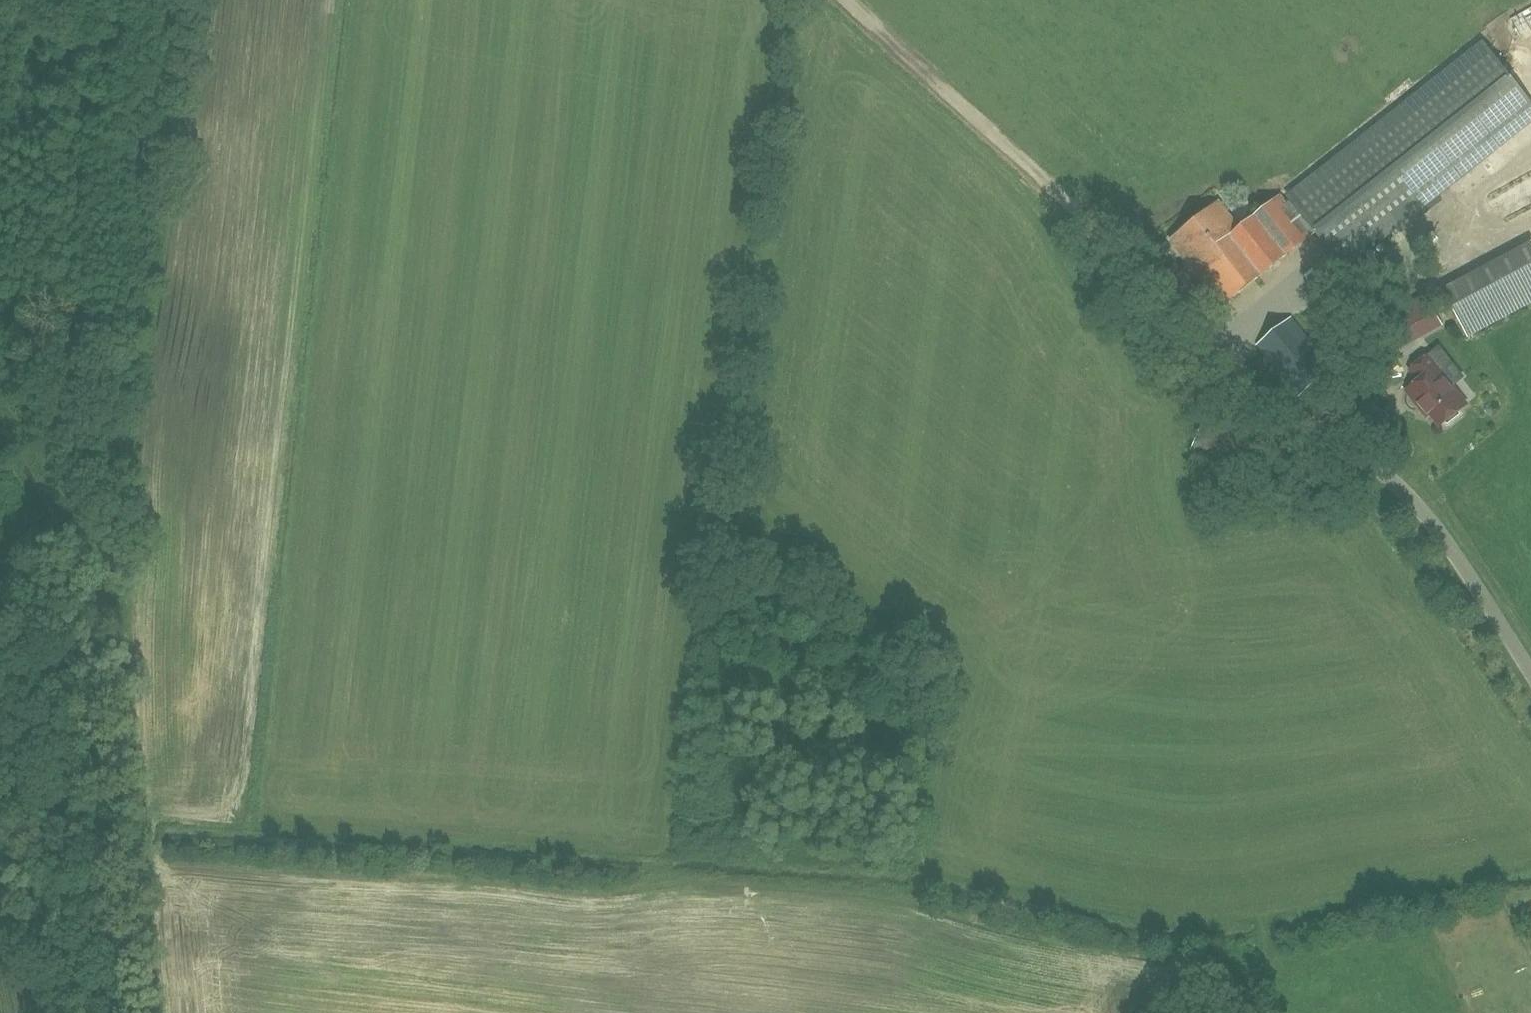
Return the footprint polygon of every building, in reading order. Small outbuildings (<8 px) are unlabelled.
[(1530,38),(1530,15),(1516,23),(1527,41),(1530,38)] [(1530,122),(1530,102),(1490,50),(1393,125),(1393,126),(1290,206),(1284,197),(1259,217),(1256,214),(1240,226),(1221,203),(1173,240),(1224,307),(1314,237),(1313,236),(1318,232),(1345,266),(1443,190),(1530,122)] [(1446,293),(1470,339),(1530,308),(1530,248),(1446,293)] [(1400,349),(1443,326),(1425,293),(1382,317),(1400,349)] [(1299,397),(1332,371),(1291,319),(1258,346),(1299,397)] [(1439,367),(1430,356),(1410,371),(1419,382),(1408,391),(1427,415),(1431,413),(1440,425),(1444,422),(1447,426),(1462,415),(1458,410),(1465,405),(1437,369),(1439,367)] [(1251,481),(1268,446),(1209,417),(1192,452),(1251,481)]
